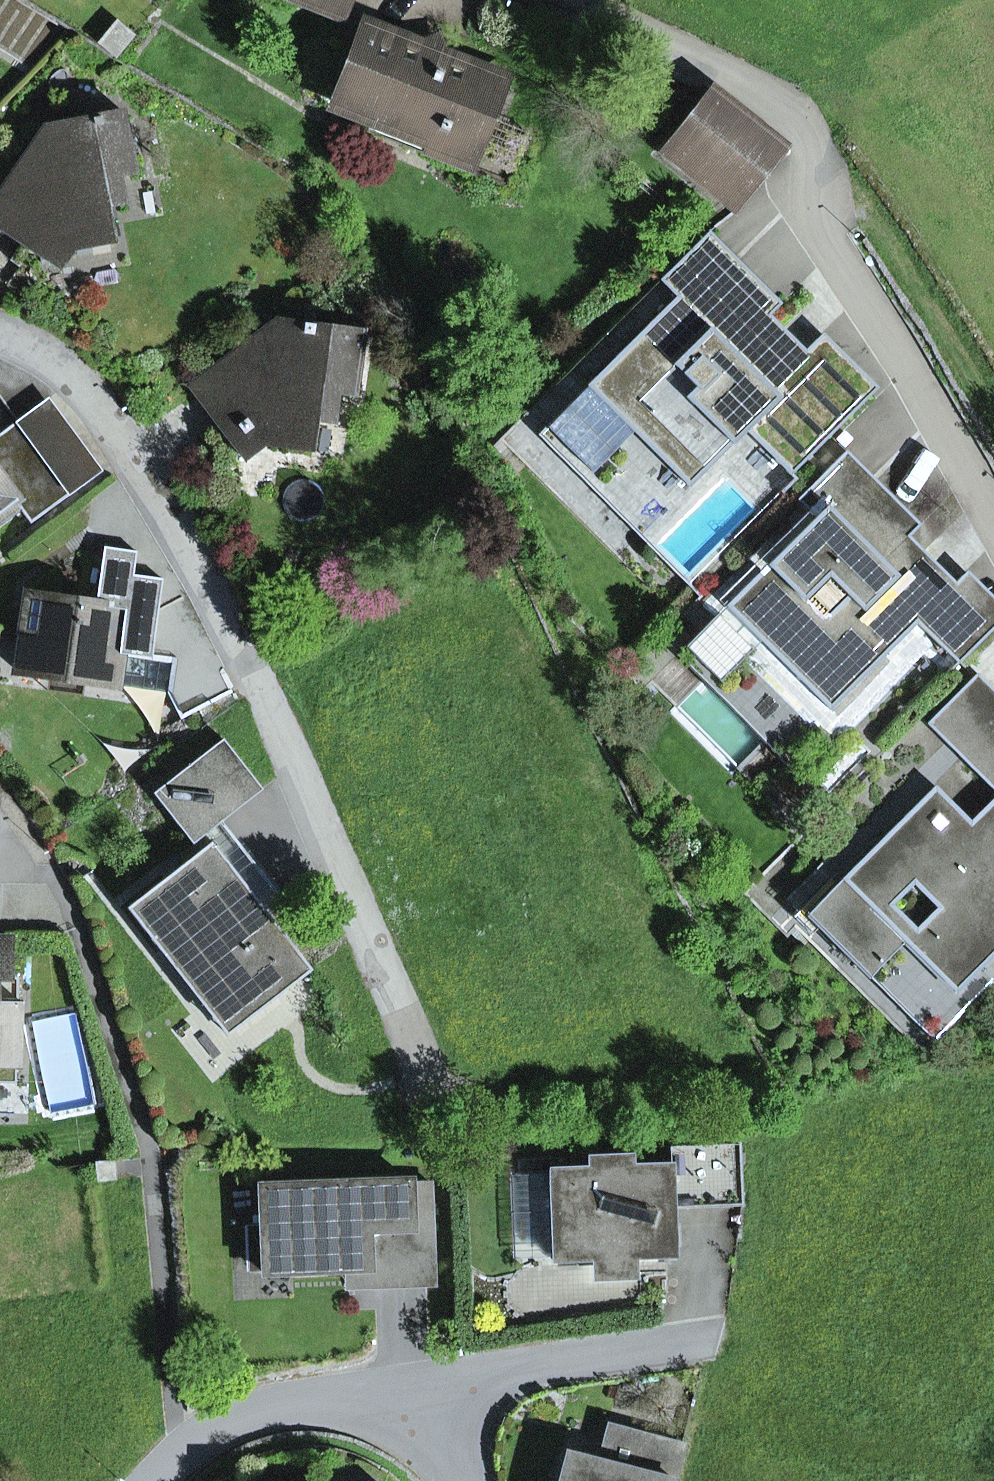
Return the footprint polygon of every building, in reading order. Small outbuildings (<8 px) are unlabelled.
[(342,15),(348,0),(303,0),(342,15)] [(360,38),(395,51),(401,38),(366,24),(360,38)] [(443,54),(436,39),(421,46),(401,38),(395,51),(360,38),(334,103),(372,118),(440,144),(434,158),(506,186),(527,132),(490,118),(505,79),(443,54)] [(669,141),(743,201),(786,148),(712,89),(669,141)] [(0,189),(0,233),(60,271),(77,251),(113,246),(107,207),(106,201),(119,198),(122,198),(118,173),(117,168),(130,166),(133,165),(123,111),(43,125),(0,189)] [(434,158),(440,144),(372,118),(367,131),(434,158)] [(107,207),(120,204),(119,198),(106,201),(107,207)] [(770,314),(781,303),(709,231),(660,280),(676,296),(555,417),(656,518),(658,519),(746,431),(791,475),(843,423),(788,368),(752,332),(770,314)] [(788,368),(806,350),(770,314),(752,332),(788,368)] [(255,354),(210,388),(244,432),(254,425),(267,427),(265,443),(312,449),(317,409),(334,411),(338,383),(355,385),(362,332),(304,323),(304,327),(287,320),(277,321),(270,323),(270,333),(271,339),(273,342),(280,346),(279,357),(255,354)] [(254,425),(244,432),(210,388),(255,354),(279,357),(280,346),(273,342),(271,339),(270,333),(270,323),(189,385),(245,458),(265,443),(267,427),(254,425)] [(843,423),(878,388),(823,333),(806,350),(788,368),(843,423)] [(48,404),(22,423),(36,443),(58,473),(84,454),(48,404)] [(639,535),(656,518),(555,417),(538,435),(639,535)] [(36,443),(22,423),(19,420),(0,434),(0,455),(6,464),(36,443)] [(70,489),(96,470),(84,454),(58,473),(36,443),(6,464),(0,455),(0,514),(16,503),(31,523),(72,492),(70,489)] [(958,664),(980,642),(891,554),(903,542),(920,524),(846,450),(797,499),(815,517),(694,638),(798,742),(918,623),(958,664)] [(993,628),(993,598),(967,571),(949,588),(903,542),(891,554),(980,642),(993,628)] [(96,604),(28,594),(26,609),(22,633),(17,671),(49,676),(84,681),(116,685),(121,655),(121,653),(152,658),(163,579),(133,575),(137,552),(104,547),(96,604)] [(26,609),(11,607),(8,631),(22,633),(26,609)] [(781,759),(798,742),(694,638),(677,655),(703,682),(763,741),(781,759)] [(181,718),(190,714),(170,676),(172,662),(121,655),(116,685),(168,693),(181,718)] [(977,673),(926,723),(993,791),(993,690),(977,673)] [(47,691),(82,696),(84,681),(49,676),(47,691)] [(153,793),(193,844),(206,833),(222,821),(263,789),(224,739),(153,793)] [(970,820),(935,785),(824,897),(951,1024),(993,981),(993,797),(970,820)] [(206,833),(212,842),(271,917),(287,905),(222,821),(206,833)] [(226,1036),(312,970),(271,917),(212,842),(127,908),(226,1036)] [(933,1041),(951,1024),(824,897),(806,914),(933,1041)] [(7,992),(9,941),(0,941),(0,1083),(16,1083),(18,992),(7,992)] [(739,1144),(684,1146),(686,1206),(741,1204),(739,1144)] [(672,1207),(686,1206),(684,1146),(669,1147),(670,1166),(672,1207)] [(633,1258),(673,1256),(672,1207),(670,1166),(631,1168),(630,1156),(589,1158),(590,1169),(550,1170),(550,1173),(553,1258),(553,1261),(593,1259),(594,1279),(634,1278),(633,1258)] [(96,1163),(98,1181),(116,1179),(114,1161),(96,1163)] [(513,1259),(553,1258),(550,1173),(510,1175),(513,1259)] [(366,1270),(367,1288),(435,1286),(431,1182),(260,1188),(263,1274),(344,1271),(366,1270)] [(345,1289),(367,1288),(366,1270),(344,1271),(345,1289)] [(683,1445),(609,1426),(600,1461),(567,1453),(559,1480),(674,1480),(683,1445)]
